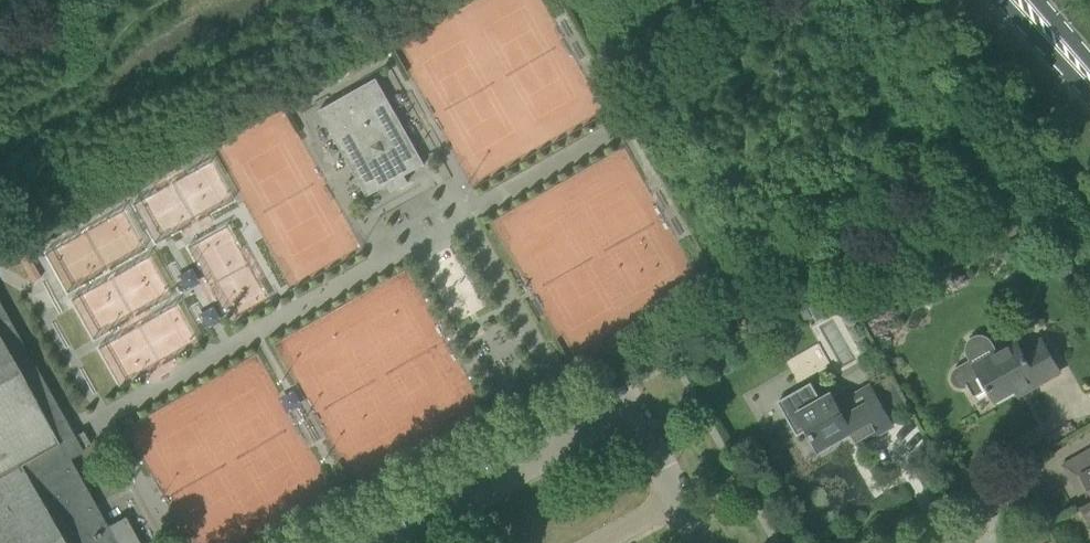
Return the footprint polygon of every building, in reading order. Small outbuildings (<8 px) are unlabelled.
[(366,175),(357,180),(366,196),(387,185),(391,192),(407,182),(404,176),(424,164),(415,148),(406,153),(388,121),(397,116),(376,78),(318,110),(340,149),(349,144),(366,175)] [(534,223),(664,222),(627,148),(490,216),(501,239),(534,223)] [(839,286),(827,292),(835,306),(847,300),(839,286)] [(124,517),(107,526),(69,459),(82,452),(0,305),(0,542),(139,542),(124,517)] [(956,386),(958,387),(962,387),(964,387),(967,386),(973,397),(988,389),(994,401),(1023,385),(1026,391),(1060,372),(1041,338),(1021,350),(1016,340),(992,353),(990,349),(964,364),(955,369),(953,372),(952,378),(952,379),(954,384),(956,386)] [(777,401),(796,436),(807,430),(819,450),(850,432),(857,445),(893,425),(871,386),(837,405),(831,395),(821,400),(811,382),(777,401)] [(1062,465),(1074,487),(1083,482),(1089,494),(1089,449),(1062,465)] [(1081,508),(1089,524),(1089,503),(1081,508)]
